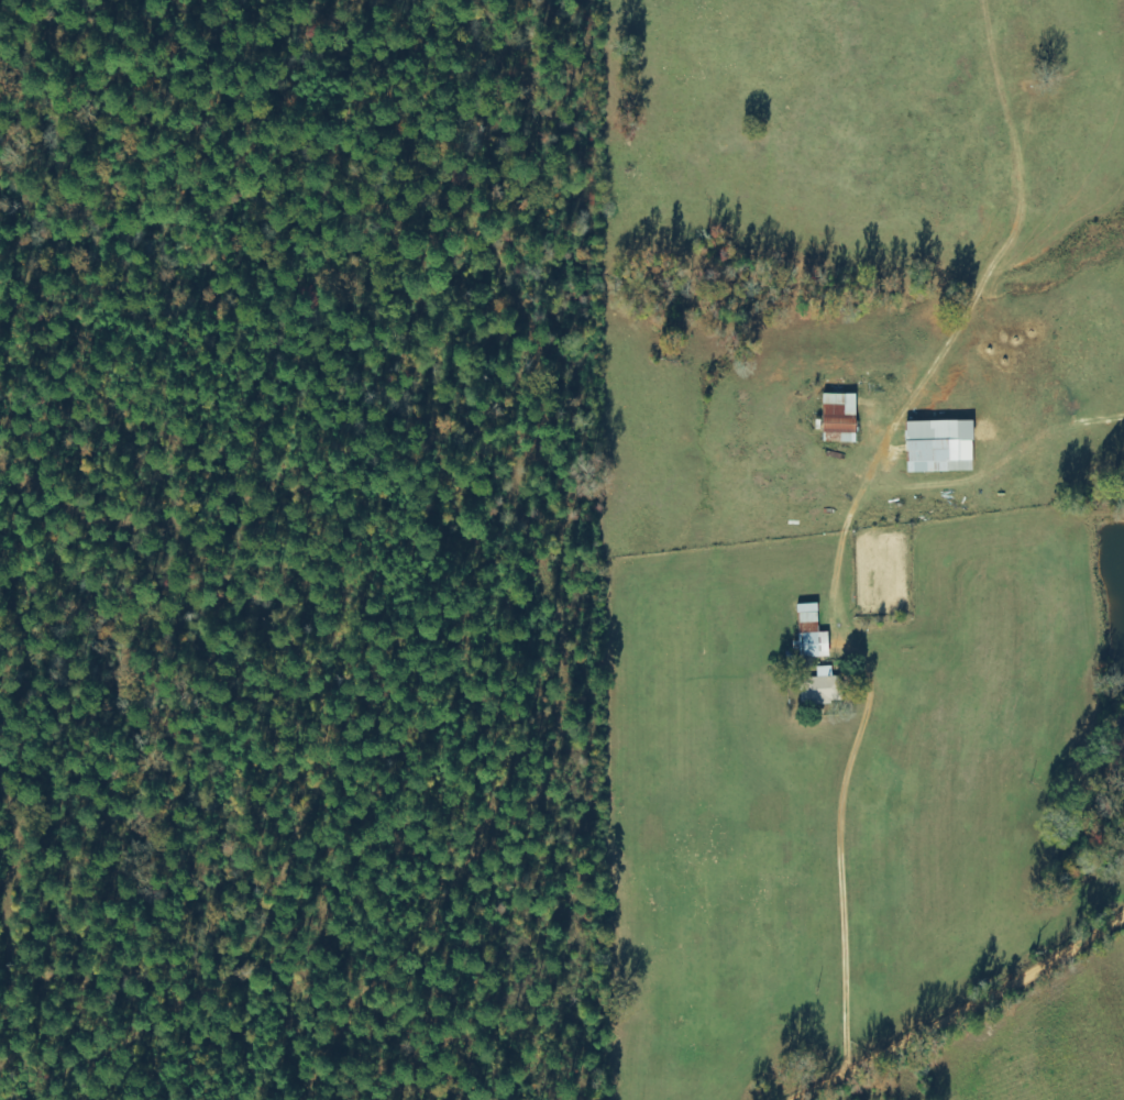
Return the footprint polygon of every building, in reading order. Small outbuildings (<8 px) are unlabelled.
[(861,394),(829,394),(828,433),(845,434),(845,443),(860,443),(861,394)] [(979,421),(912,422),(913,473),(980,471),(979,421)] [(802,606),(804,624),(824,621),(822,603),(802,606)] [(834,658),(834,633),(824,633),(824,623),(805,624),(805,658),(834,658)] [(804,679),(805,706),(849,704),(847,676),(837,676),(836,666),(821,667),(822,678),(804,679)]
